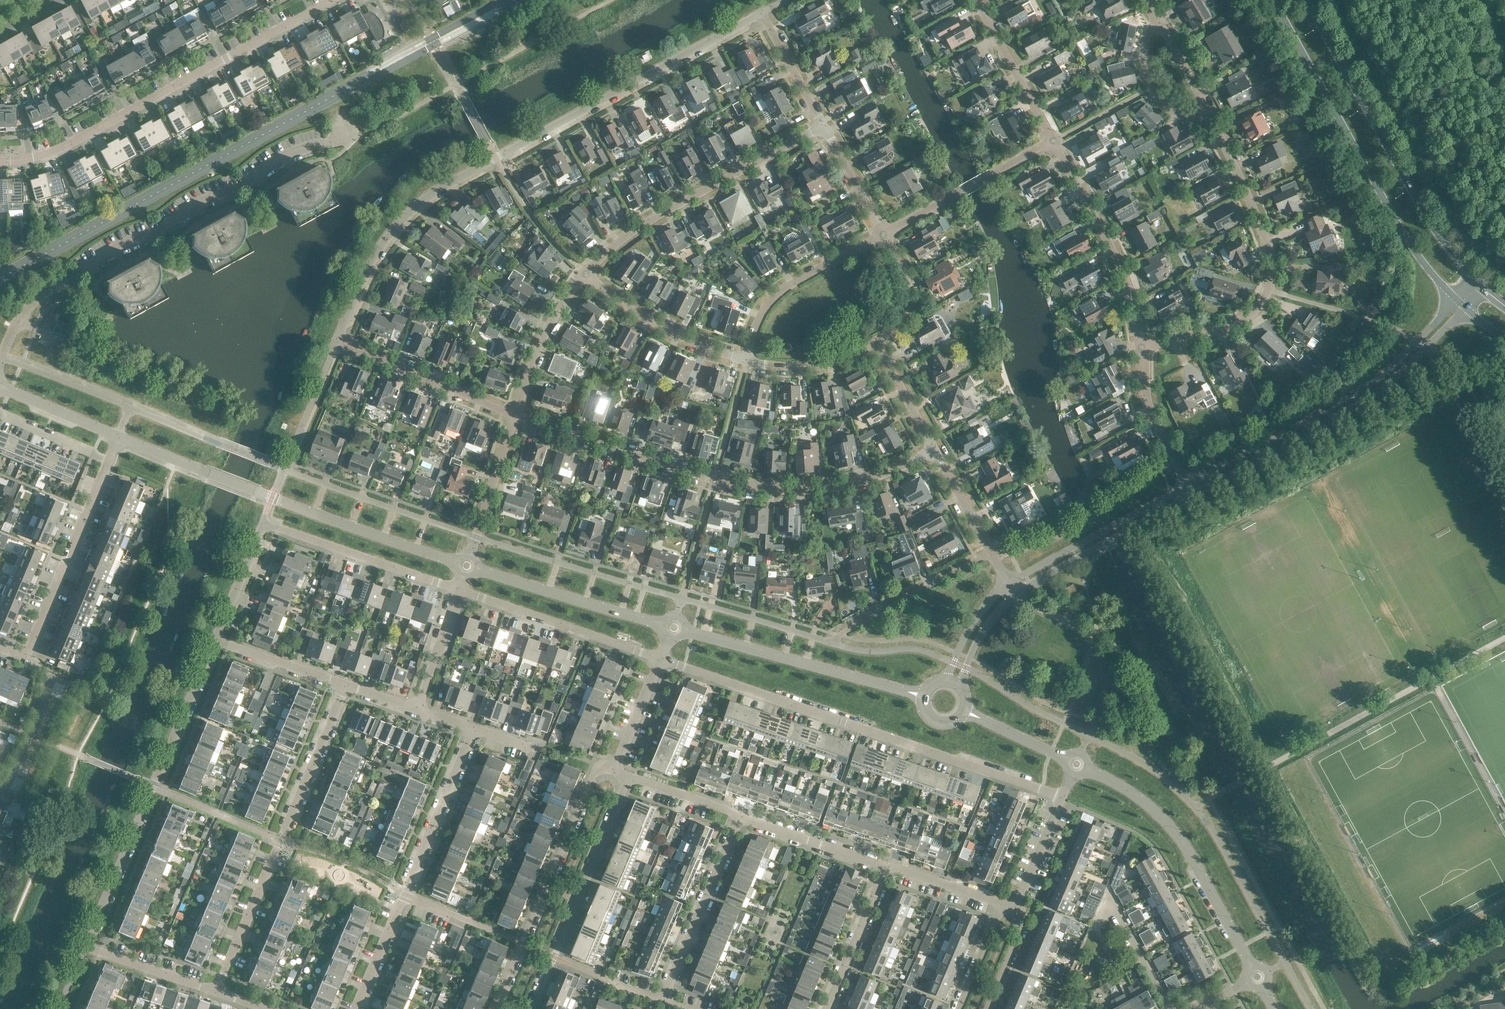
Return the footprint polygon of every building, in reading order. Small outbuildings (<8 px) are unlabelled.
[(92,0),(81,0),(80,1),(85,10),(80,13),(87,25),(92,22),(91,19),(100,14),(92,0)] [(105,0),(92,0),(100,14),(110,9),(105,0)] [(117,0),(105,0),(110,9),(119,4),(117,0)] [(240,0),(229,0),(227,1),(236,16),(238,15),(240,18),(248,14),(240,0)] [(248,14),(258,8),(253,0),(240,0),(248,14)] [(829,0),(820,0),(807,7),(802,9),(806,16),(796,21),(804,35),(812,31),(813,33),(815,34),(817,35),(820,35),(823,33),(825,31),(826,28),(825,26),(825,24),(820,16),(829,12),(824,3),(829,1),(829,0)] [(921,3),(924,9),(926,11),(932,7),(936,13),(953,4),(951,0),(920,0),(921,3)] [(1011,5),(1014,10),(1005,15),(1011,26),(1035,13),(1028,0),(1020,0),(1011,5)] [(1096,5),(1093,0),(1081,6),(1084,12),(1096,5)] [(1126,8),(1122,0),(1111,0),(1108,2),(1107,0),(1106,0),(1098,4),(1107,19),(1126,8)] [(1214,17),(1208,8),(1206,9),(1202,3),(1205,1),(1204,0),(1190,0),(1178,7),(1183,15),(1186,13),(1190,19),(1188,20),(1188,21),(1188,20),(1193,29),(1214,17)] [(236,16),(227,1),(217,7),(227,25),(235,21),(233,18),(236,16)] [(1238,1),(1230,6),(1233,11),(1241,6),(1238,1)] [(70,6),(60,12),(70,30),(79,25),(81,28),(85,26),(78,14),(75,16),(70,6)] [(449,6),(442,10),(447,19),(454,15),(449,6)] [(1051,8),(1050,11),(1052,15),(1058,11),(1055,6),(1051,8)] [(227,25),(217,7),(207,12),(205,8),(200,11),(206,22),(210,19),(217,31),(227,25)] [(351,11),(345,14),(357,36),(370,29),(363,15),(360,10),(352,14),(351,11)] [(145,16),(142,11),(127,18),(130,24),(145,16)] [(206,22),(200,11),(194,14),(196,18),(187,23),(197,41),(207,36),(201,24),(206,22)] [(376,15),(369,11),(369,12),(363,15),(370,29),(377,42),(383,38),(384,38),(384,32),(382,26),(381,26),(380,22),(381,22),(376,15)] [(70,30),(60,12),(50,17),(60,36),(70,30)] [(155,14),(149,17),(152,22),(158,19),(155,14)] [(357,36),(345,14),(339,18),(340,20),(333,24),(343,44),(357,36)] [(1039,16),(1031,20),(1034,24),(1042,20),(1039,16)] [(60,36),(50,17),(41,22),(51,41),(60,36)] [(404,18),(398,21),(404,32),(410,29),(404,18)] [(954,18),(951,19),(935,28),(935,29),(932,31),(931,32),(936,42),(938,42),(942,40),(942,41),(946,39),(951,48),(973,36),(965,21),(958,25),(954,18)] [(51,41),(41,22),(31,28),(36,37),(31,40),(38,52),(43,49),(41,46),(51,41)] [(139,22),(134,25),(136,31),(142,28),(139,22)] [(197,41),(187,23),(177,29),(185,44),(188,43),(189,46),(197,41)] [(1131,53),(1133,43),(1137,27),(1122,24),(1120,33),(1118,32),(1116,40),(1118,41),(1116,49),(1131,53)] [(1243,53),(1228,27),(1206,39),(1211,48),(1215,46),(1224,63),(1243,53)] [(318,29),(312,33),(323,54),(337,47),(327,28),(319,32),(318,29)] [(185,44),(177,29),(166,34),(176,53),(184,49),(182,46),(185,44)] [(1050,44),(1043,30),(1022,42),(1029,56),(1045,48),(1048,53),(1060,46),(1057,40),(1050,44)] [(21,33),(11,38),(22,57),(31,52),(33,55),(38,52),(31,40),(27,42),(21,33)] [(323,54),(312,33),(305,36),(307,38),(299,43),(310,62),(323,54)] [(94,38),(97,43),(104,38),(102,34),(94,38)] [(176,53),(166,34),(157,40),(154,35),(149,38),(155,49),(160,47),(166,58),(176,53)] [(22,57),(11,38),(2,44),(13,62),(22,57)] [(155,49),(149,38),(134,46),(137,51),(147,69),(157,64),(150,52),(155,49)] [(2,44),(0,45),(0,62),(3,68),(13,62),(2,44)] [(830,74),(840,68),(835,58),(836,57),(829,44),(811,54),(818,67),(824,63),(830,74)] [(284,47),(278,51),(290,72),(304,65),(293,46),(286,50),(284,47)] [(758,61),(751,49),(740,55),(749,71),(755,68),(758,74),(769,68),(764,58),(758,61)] [(854,58),(848,61),(851,67),(863,60),(858,50),(852,53),(854,58)] [(1054,58),(1057,64),(1070,56),(1067,50),(1054,58)] [(147,69),(137,51),(126,56),(135,72),(137,70),(139,73),(147,69)] [(290,72),(278,51),(272,54),(274,57),(266,61),(277,80),(290,72)] [(972,58),(968,52),(952,61),(955,68),(960,65),(969,82),(992,70),(986,60),(981,62),(977,55),(972,58)] [(1268,53),(1260,57),(1264,65),(1272,61),(1268,53)] [(135,72),(126,56),(115,62),(126,81),(134,76),(132,73),(135,72)] [(930,56),(922,60),(925,66),(933,62),(930,56)] [(1095,56),(1086,61),(1091,70),(1099,65),(1095,56)] [(866,61),(859,65),(863,72),(870,68),(866,61)] [(126,81),(115,62),(106,67),(104,63),(98,66),(104,77),(109,74),(116,86),(126,81)] [(1123,62),(1107,66),(1109,74),(1112,73),(1115,87),(1136,82),(1132,67),(1125,69),(1123,62)] [(251,66),(245,69),(257,91),(271,83),(260,64),(253,68),(251,66)] [(712,70),(708,73),(714,83),(713,83),(716,89),(716,88),(717,89),(724,86),(727,93),(742,85),(734,70),(730,72),(731,74),(725,78),(721,70),(719,66),(718,67),(716,66),(715,67),(713,67),(712,69),(712,70)] [(1048,90),(1066,80),(1058,66),(1040,76),(1048,90)] [(95,73),(85,78),(96,97),(106,92),(99,80),(102,78),(96,67),(93,69),(95,73)] [(257,91),(245,69),(239,72),(240,75),(233,79),(243,98),(257,91)] [(1251,87),(1242,70),(1237,73),(1239,78),(1225,86),(1231,97),(1227,100),(1231,108),(1250,98),(1246,90),(1251,87)] [(342,78),(338,71),(334,73),(338,81),(342,78)] [(836,92),(832,95),(837,105),(848,99),(851,105),(868,95),(859,80),(858,81),(853,73),(832,84),(836,92)] [(96,97),(85,78),(75,84),(83,100),(86,98),(88,101),(96,97)] [(698,78),(687,84),(693,95),(687,99),(695,114),(705,108),(702,102),(710,98),(698,78)] [(327,87),(323,80),(318,83),(321,90),(327,87)] [(218,84),(212,87),(224,109),(237,101),(227,82),(219,86),(218,84)] [(759,91),(768,108),(786,98),(780,87),(770,92),(764,82),(751,89),(754,94),(759,91)] [(83,100),(75,84),(64,90),(75,109),(82,104),(81,101),(83,100)] [(224,109),(212,87),(206,90),(207,93),(200,97),(210,116),(224,109)] [(1000,91),(984,87),(981,95),(973,92),(968,108),(985,113),(987,105),(995,107),(1000,91)] [(1058,107),(1065,121),(1082,111),(1078,103),(1086,98),(1079,87),(1068,93),(1072,99),(1058,107)] [(75,109),(64,90),(55,95),(53,91),(48,93),(54,105),(58,102),(65,114),(75,109)] [(54,105),(48,93),(44,96),(46,100),(35,104),(43,124),(54,120),(49,108),(54,105)] [(1293,99),(1289,93),(1278,98),(1281,105),(1293,99)] [(675,109),(667,95),(654,102),(664,119),(672,115),(676,123),(686,117),(680,106),(675,109)] [(792,109),(786,98),(768,108),(777,125),(772,127),(775,133),(788,125),(782,114),(792,109)] [(185,102),(179,105),(191,127),(204,119),(194,100),(186,104),(185,102)] [(746,112),(740,101),(733,105),(739,116),(746,112)] [(24,103),(19,104),(22,118),(28,116),(32,128),(43,124),(35,104),(25,108),(24,103)] [(22,118),(19,104),(15,105),(15,110),(4,110),(5,132),(16,131),(16,118),(22,118)] [(880,114),(874,104),(861,111),(865,117),(850,125),(858,138),(875,128),(870,119),(880,114)] [(1150,130),(1162,119),(1147,104),(1146,105),(1147,106),(1143,110),(1142,109),(1135,115),(1150,130)] [(191,127),(179,105),(173,109),(174,111),(166,115),(177,134),(191,127)] [(1130,113),(1127,107),(1116,113),(1119,119),(1130,113)] [(641,109),(628,116),(641,140),(652,134),(652,135),(660,131),(654,121),(649,124),(641,109)] [(1270,130),(1261,112),(1243,121),(1249,132),(1248,133),(1251,139),(1252,138),(1253,139),(1270,130)] [(1114,114),(1107,118),(1110,124),(1117,120),(1114,114)] [(1000,116),(988,123),(995,137),(1000,134),(1002,138),(1004,139),(1008,137),(1012,144),(1026,137),(1015,116),(1004,123),(1000,116)] [(152,120),(145,123),(157,145),(171,138),(160,118),(153,123),(152,120)] [(695,125),(692,118),(686,122),(689,128),(695,125)] [(1108,125),(1105,119),(1094,124),(1098,131),(1108,125)] [(725,125),(739,151),(755,142),(744,121),(738,124),(735,120),(725,125)] [(157,145),(145,123),(139,127),(141,129),(133,133),(144,153),(157,145)] [(615,124),(601,131),(612,149),(622,144),(626,150),(633,146),(628,135),(622,138),(615,124)] [(238,135),(234,128),(229,131),(233,138),(238,135)] [(1167,141),(1168,144),(1167,146),(1169,149),(1171,149),(1174,155),(1193,145),(1185,131),(1179,134),(1176,128),(1163,135),(1167,141)] [(686,131),(678,135),(680,139),(683,139),(689,136),(686,131)] [(1085,157),(1103,147),(1096,133),(1077,143),(1085,157)] [(718,135),(701,145),(712,166),(725,159),(721,152),(726,149),(718,135)] [(118,138),(113,141),(124,163),(138,156),(127,137),(120,141),(118,138)] [(588,138),(575,145),(585,164),(596,157),(600,164),(607,160),(601,149),(596,152),(588,138)] [(1155,138),(1144,144),(1146,147),(1156,142),(1155,138)] [(893,150),(887,139),(876,145),(880,151),(865,159),(872,172),(891,162),(886,154),(893,150)] [(124,163),(113,141),(106,145),(108,147),(100,151),(110,171),(124,163)] [(1278,143),(1264,150),(1267,156),(1256,161),(1263,175),(1281,166),(1278,158),(1284,155),(1278,143)] [(205,153),(211,150),(208,145),(202,148),(205,153)] [(1131,145),(1119,151),(1123,158),(1135,152),(1131,145)] [(677,162),(687,180),(698,173),(695,167),(700,164),(691,148),(682,153),(685,158),(677,162)] [(659,154),(665,166),(671,163),(664,151),(659,154)] [(562,152),(548,160),(558,179),(568,173),(572,181),(582,176),(575,164),(570,167),(562,152)] [(827,175),(814,152),(801,158),(805,164),(796,169),(800,175),(803,173),(809,184),(825,175),(825,176),(827,175)] [(1190,178),(1211,167),(1203,152),(1182,164),(1190,178)] [(85,156),(79,160),(91,181),(104,174),(94,155),(86,159),(85,156)] [(927,163),(923,156),(912,162),(916,169),(927,163)] [(1125,168),(1118,157),(1108,163),(1111,169),(1096,177),(1103,191),(1122,181),(1117,172),(1125,168)] [(1181,166),(1177,159),(1166,165),(1169,172),(1181,166)] [(91,181),(79,160),(73,163),(74,166),(67,170),(77,189),(91,181)] [(1334,163),(1327,166),(1331,174),(1337,171),(1334,163)] [(318,166),(311,170),(275,189),(276,191),(277,190),(277,202),(279,204),(282,206),(284,208),(289,210),(296,224),(305,219),(307,223),(328,211),(327,207),(335,203),(328,189),(329,184),(328,181),(328,178),(327,175),(328,174),(317,168),(319,167),(318,166)] [(549,185),(539,167),(527,173),(527,172),(520,175),(526,185),(521,188),(526,198),(536,193),(535,192),(549,185)] [(654,175),(664,192),(676,186),(666,168),(654,175)] [(908,197),(922,189),(911,169),(887,182),(896,197),(905,192),(908,197)] [(615,170),(609,173),(612,179),(618,175),(615,170)] [(1030,179),(1027,173),(1016,179),(1022,190),(1028,187),(1035,198),(1047,192),(1045,189),(1054,184),(1046,170),(1030,179)] [(51,172),(44,174),(50,197),(65,193),(60,172),(51,175),(51,172)] [(50,197),(44,174),(37,175),(38,178),(30,180),(35,202),(50,197)] [(834,193),(825,176),(825,175),(809,184),(807,185),(813,196),(810,198),(813,204),(834,193)] [(623,190),(633,209),(646,202),(640,191),(645,188),(639,177),(634,180),(636,183),(623,190)] [(14,179),(7,179),(8,204),(23,203),(22,182),(14,182),(14,179)] [(1207,183),(1210,188),(1205,191),(1202,185),(1190,192),(1195,201),(1201,198),(1205,205),(1223,195),(1215,179),(1207,183)] [(68,182),(75,200),(80,197),(70,180),(68,182)] [(1295,181),(1284,186),(1286,191),(1275,196),(1281,211),(1284,209),(1287,216),(1297,211),(1295,205),(1300,202),(1295,191),(1298,189),(1295,181)] [(766,182),(752,189),(763,208),(777,200),(776,198),(785,193),(779,183),(773,186),(774,187),(771,189),(766,182)] [(137,191),(133,183),(120,191),(124,198),(137,191)] [(586,186),(579,190),(583,197),(590,194),(586,186)] [(498,187),(487,193),(499,216),(510,210),(508,205),(514,202),(508,191),(502,194),(498,187)] [(559,190),(563,196),(568,194),(564,187),(559,190)] [(1119,203),(1112,207),(1118,218),(1121,224),(1138,215),(1135,209),(1129,198),(1131,197),(1128,192),(1125,187),(1114,193),(1117,198),(1119,203)] [(577,190),(570,194),(574,202),(582,198),(577,190)] [(741,191),(720,203),(724,210),(725,209),(732,222),(745,215),(745,216),(752,212),(741,191)] [(607,217),(611,223),(624,216),(614,199),(606,203),(602,196),(591,202),(601,221),(607,217)] [(1065,214),(1058,201),(1039,212),(1043,219),(1048,217),(1055,230),(1074,220),(1069,211),(1065,214)] [(458,213),(456,211),(451,217),(459,223),(458,224),(465,230),(470,224),(471,225),(472,224),(473,225),(476,222),(480,225),(486,217),(469,203),(466,208),(464,206),(458,213)] [(1236,220),(1229,206),(1211,216),(1218,230),(1236,220)] [(563,225),(581,244),(594,232),(583,220),(587,216),(578,207),(569,215),(572,218),(563,225)] [(1037,216),(1033,209),(1023,215),(1027,222),(1037,216)] [(1162,215),(1158,209),(1146,216),(1149,222),(1162,215)] [(707,239),(723,231),(711,210),(696,218),(697,221),(690,225),(697,238),(705,235),(707,239)] [(1209,217),(1206,212),(1195,218),(1198,223),(1209,217)] [(233,213),(226,216),(191,236),(191,237),(192,236),(192,249),(193,248),(195,250),(197,252),(200,254),(204,257),(212,270),(220,265),(222,269),(244,257),(242,254),(251,249),(243,235),(244,230),(244,227),(243,224),(242,221),(243,221),(233,214),(234,214),(233,213)] [(830,215),(819,221),(825,232),(833,228),(837,236),(856,226),(849,213),(834,221),(830,215)] [(1320,215),(1306,221),(1310,232),(1306,234),(1314,252),(1320,250),(1324,257),(1326,256),(1327,258),(1336,254),(1335,252),(1337,251),(1334,244),(1327,225),(1325,226),(1320,215)] [(810,230),(806,223),(804,219),(799,222),(805,233),(810,230)] [(529,220),(524,224),(528,229),(534,225),(529,220)] [(816,227),(812,220),(806,223),(810,230),(816,227)] [(765,222),(759,225),(762,230),(767,227),(765,222)] [(1156,245),(1144,223),(1130,231),(1142,253),(1156,245)] [(933,224),(921,231),(924,237),(911,244),(919,258),(937,248),(933,239),(939,235),(933,224)] [(1183,226),(1178,228),(1182,235),(1187,233),(1183,226)] [(449,230),(445,236),(434,227),(421,243),(441,258),(451,245),(458,250),(464,242),(449,230)] [(772,235),(768,227),(762,230),(766,238),(772,235)] [(673,229),(658,237),(668,254),(674,251),(675,253),(676,253),(690,246),(689,244),(692,242),(687,232),(677,237),(673,229)] [(1074,231),(1053,243),(1059,254),(1067,250),(1071,258),(1089,248),(1082,235),(1078,237),(1074,231)] [(789,244),(785,246),(793,261),(814,249),(806,234),(801,237),(799,233),(795,232),(788,236),(787,240),(789,244)] [(1181,238),(1174,242),(1177,248),(1184,244),(1181,238)] [(1247,252),(1240,239),(1224,247),(1225,249),(1221,251),(1221,253),(1225,261),(1227,261),(1230,259),(1231,261),(1233,259),(1239,269),(1250,263),(1245,253),(1247,252)] [(536,250),(531,257),(526,253),(521,260),(526,263),(526,264),(546,279),(557,265),(550,260),(554,256),(547,250),(547,249),(536,241),(532,246),(536,250)] [(762,275),(777,267),(770,255),(775,252),(769,241),(760,246),(762,252),(752,257),(762,275)] [(18,254),(27,249),(23,242),(14,247),(18,254)] [(493,244),(486,251),(490,255),(497,247),(493,244)] [(733,263),(738,258),(729,248),(722,252),(733,263)] [(496,251),(490,258),(492,260),(497,261),(502,255),(496,251)] [(1167,262),(1162,253),(1152,258),(1155,264),(1144,269),(1153,285),(1163,279),(1160,274),(1166,271),(1162,265),(1167,262)] [(629,257),(616,275),(617,276),(618,274),(628,282),(627,283),(628,283),(631,278),(637,282),(651,262),(641,254),(636,262),(629,257)] [(410,255),(402,270),(423,282),(431,267),(430,267),(432,263),(421,257),(419,261),(410,255)] [(1377,258),(1371,263),(1376,270),(1382,265),(1377,258)] [(148,259),(141,263),(106,282),(106,283),(107,283),(107,295),(108,294),(110,297),(112,299),(115,301),(120,303),(127,316),(136,312),(138,315),(159,303),(157,300),(166,295),(158,282),(159,276),(159,273),(158,270),(158,267),(148,261),(149,260),(148,259)] [(452,269),(439,262),(436,267),(449,274),(452,269)] [(937,287),(941,294),(958,285),(954,278),(958,275),(954,268),(952,269),(948,262),(936,268),(940,275),(928,282),(932,290),(937,287)] [(1085,264),(1083,265),(1061,277),(1067,289),(1082,281),(1086,290),(1092,287),(1092,288),(1105,281),(1096,265),(1088,270),(1085,264)] [(687,271),(698,277),(699,274),(699,268),(697,265),(687,271)] [(1338,274),(1339,267),(1324,266),(1323,273),(1318,272),(1316,292),(1338,295),(1340,275),(1338,274)] [(746,297),(757,287),(739,268),(740,270),(730,280),(729,278),(728,279),(746,297)] [(1214,272),(1201,268),(1199,274),(1212,278),(1214,272)] [(509,279),(503,289),(508,293),(507,294),(517,300),(516,302),(523,306),(534,290),(522,282),(525,277),(514,270),(508,279),(509,279)] [(657,302),(660,297),(665,300),(666,298),(673,286),(674,285),(661,278),(659,278),(658,280),(652,277),(642,294),(657,302)] [(407,284),(393,278),(384,299),(398,305),(407,284)] [(1238,286),(1214,279),(1209,296),(1233,303),(1238,286)] [(473,282),(469,289),(476,293),(479,286),(473,282)] [(426,290),(412,283),(409,290),(423,296),(426,290)] [(1182,296),(1176,285),(1165,291),(1169,297),(1154,305),(1162,318),(1179,309),(1175,300),(1182,296)] [(670,300),(677,288),(673,286),(666,298),(670,300)] [(970,288),(960,293),(963,299),(965,300),(974,295),(970,288)] [(484,289),(481,295),(487,299),(491,292),(484,289)] [(499,305),(502,299),(491,292),(487,299),(499,305)] [(694,298),(682,292),(672,310),(685,316),(687,312),(694,316),(702,299),(695,296),(694,298)] [(728,308),(731,302),(714,297),(711,307),(723,311),(717,330),(733,335),(740,312),(728,308)] [(1097,304),(1094,298),(1073,310),(1076,315),(1082,312),(1089,325),(1097,321),(1098,323),(1106,319),(1105,317),(1112,312),(1105,299),(1097,304)] [(587,301),(580,312),(586,315),(583,321),(584,322),(582,325),(591,332),(593,328),(600,332),(605,323),(599,319),(604,312),(587,301)] [(415,312),(403,307),(401,311),(413,316),(415,312)] [(520,332),(527,319),(508,309),(501,322),(520,332)] [(1322,317),(1311,310),(1303,320),(1304,321),(1302,323),(1297,320),(1288,333),(1295,338),(1294,339),(1295,341),(1297,343),(1299,343),(1300,341),(1306,345),(1318,328),(1315,326),(1322,317)] [(371,331),(382,336),(390,339),(395,328),(403,331),(408,319),(396,315),(393,321),(377,315),(371,331)] [(935,316),(934,316),(927,320),(929,323),(919,328),(919,333),(914,336),(912,339),(919,351),(931,344),(932,346),(946,339),(950,333),(942,319),(942,318),(940,317),(939,316),(937,316),(935,316)] [(71,325),(58,320),(53,331),(66,337),(71,325)] [(432,339),(424,336),(427,328),(416,323),(411,335),(416,337),(410,352),(424,358),(432,339)] [(1372,325),(1360,329),(1362,337),(1374,333),(1372,325)] [(633,342),(637,334),(625,327),(620,336),(618,335),(614,343),(627,350),(624,356),(630,359),(638,345),(633,342)] [(503,333),(492,328),(489,334),(500,339),(503,333)] [(1098,353),(1092,356),(1096,363),(1118,351),(1114,343),(1117,342),(1110,329),(1107,331),(1107,330),(1086,341),(1091,348),(1094,346),(1098,353)] [(579,330),(577,334),(568,330),(561,343),(578,353),(581,347),(584,349),(590,337),(579,330)] [(1287,349),(1268,331),(1255,346),(1273,364),(1287,349)] [(463,342),(456,339),(453,346),(441,341),(433,360),(446,365),(447,361),(454,363),(463,342)] [(520,347),(503,340),(499,350),(496,349),(493,355),(513,364),(520,347)] [(960,347),(956,341),(945,347),(949,353),(960,347)] [(656,371),(667,350),(655,343),(644,365),(656,371)] [(1303,356),(1293,346),(1288,351),(1298,361),(1303,356)] [(460,361),(465,349),(461,347),(456,359),(460,361)] [(467,364),(472,352),(465,349),(460,361),(467,364)] [(949,362),(943,352),(931,358),(937,369),(931,372),(938,385),(958,374),(951,361),(949,362)] [(578,363),(556,354),(549,371),(571,380),(578,363)] [(686,361),(678,357),(670,372),(676,374),(674,378),(685,383),(695,363),(687,359),(686,361)] [(1235,368),(1228,357),(1214,364),(1225,384),(1234,379),(1237,385),(1248,379),(1240,365),(1235,368)] [(1305,359),(1300,364),(1313,377),(1318,371),(1305,359)] [(627,370),(631,364),(624,360),(620,366),(627,370)] [(606,373),(609,365),(601,363),(599,370),(606,373)] [(1105,372),(1091,379),(1097,390),(1091,393),(1095,402),(1115,391),(1112,384),(1120,380),(1117,374),(1119,373),(1115,364),(1104,370),(1105,372)] [(370,374),(353,367),(347,383),(340,380),(335,392),(347,397),(350,389),(361,393),(370,374)] [(481,374),(480,380),(486,382),(486,384),(505,390),(509,376),(490,369),(488,376),(481,374)] [(712,370),(706,389),(713,391),(713,392),(714,394),(729,398),(733,386),(726,384),(725,382),(728,374),(712,370)] [(869,383),(862,370),(845,379),(852,392),(856,390),(860,397),(865,395),(861,388),(869,383)] [(658,372),(652,385),(658,387),(663,375),(658,372)] [(969,376),(960,381),(965,390),(973,385),(969,376)] [(386,408),(392,411),(393,411),(398,400),(391,397),(395,387),(381,381),(373,398),(371,397),(371,399),(373,399),(371,403),(386,410),(386,408)] [(648,384),(639,381),(636,389),(646,392),(648,384)] [(830,382),(814,385),(817,404),(824,403),(825,406),(830,405),(831,409),(842,407),(839,390),(831,391),(830,382)] [(768,386),(753,383),(750,400),(743,399),(741,411),(754,413),(755,405),(765,407),(768,386)] [(1217,402),(1206,383),(1200,386),(1199,384),(1188,389),(1185,385),(1170,393),(1180,413),(1196,404),(1195,402),(1202,398),(1207,408),(1217,402)] [(678,396),(686,399),(691,388),(683,384),(678,396)] [(547,389),(543,402),(562,408),(564,400),(570,402),(573,391),(560,386),(558,392),(547,389)] [(799,386),(784,386),(784,406),(794,406),(794,415),(807,415),(807,402),(799,402),(799,386)] [(958,388),(937,399),(935,400),(948,423),(963,415),(965,417),(976,411),(970,399),(966,402),(958,388)] [(427,398),(412,392),(404,411),(411,414),(410,416),(411,417),(415,419),(414,423),(424,427),(430,411),(423,408),(427,398)] [(585,415),(602,421),(609,400),(592,395),(585,415)] [(1122,412),(1116,402),(1108,406),(1109,407),(1093,416),(1101,430),(1093,435),(1096,440),(1109,433),(1106,428),(1117,422),(1114,416),(1122,412)] [(729,405),(720,403),(718,410),(727,413),(729,405)] [(623,411),(616,409),(610,428),(626,433),(632,413),(635,414),(637,406),(631,404),(630,410),(625,408),(624,409),(623,411)] [(869,412),(866,407),(855,412),(860,421),(866,418),(870,425),(887,416),(881,405),(869,412)] [(440,412),(431,436),(437,438),(440,431),(447,434),(448,429),(458,433),(465,414),(452,409),(450,416),(440,412)] [(1255,409),(1251,413),(1257,418),(1261,413),(1255,409)] [(660,415),(646,410),(644,417),(648,419),(646,425),(652,427),(647,440),(659,444),(666,424),(658,422),(660,415)] [(473,427),(467,441),(483,448),(489,433),(483,431),(486,423),(476,419),(472,427),(473,427)] [(685,421),(677,419),(675,420),(673,427),(666,424),(659,444),(671,448),(674,438),(684,442),(690,423),(687,422),(685,423),(685,421)] [(738,419),(737,427),(744,428),(745,420),(738,419)] [(754,421),(753,429),(760,430),(761,422),(754,421)] [(393,424),(388,422),(384,423),(382,428),(390,431),(393,424)] [(902,444),(892,425),(877,433),(888,452),(902,444)] [(875,434),(872,429),(859,437),(861,442),(875,434)] [(1,454),(10,435),(0,430),(0,454),(1,454)] [(967,454),(972,450),(976,457),(994,447),(989,437),(985,439),(983,435),(982,435),(980,436),(976,430),(959,439),(967,454)] [(697,435),(692,454),(707,458),(709,449),(716,451),(720,438),(705,434),(704,434),(703,437),(697,435)] [(1002,438),(1006,446),(1014,442),(1010,434),(1002,438)] [(20,439),(10,435),(1,454),(11,459),(20,439)] [(746,440),(731,435),(728,448),(735,450),(732,460),(748,464),(753,445),(747,443),(747,441),(746,440)] [(833,446),(838,468),(852,464),(849,452),(856,450),(853,435),(841,437),(843,444),(833,446)] [(334,442),(317,436),(316,440),(314,442),(312,446),(312,449),(311,453),(313,453),(314,456),(318,457),(320,456),(337,462),(343,445),(345,440),(336,436),(334,442)] [(1142,453),(1134,439),(1126,444),(1123,437),(1106,446),(1112,458),(1118,454),(1123,463),(1142,453)] [(30,443),(20,439),(11,459),(21,463),(30,443)] [(466,443),(460,441),(455,453),(461,455),(466,443)] [(39,447),(30,443),(21,463),(31,467),(39,447)] [(529,457),(522,454),(517,468),(530,472),(533,463),(541,465),(547,448),(533,444),(529,457)] [(796,451),(797,473),(813,471),(813,465),(819,464),(818,452),(817,452),(817,444),(804,444),(805,450),(796,451)] [(1099,446),(1088,451),(1092,459),(1103,453),(1099,446)] [(49,451),(39,447),(31,467),(41,471),(49,451)] [(378,447),(375,454),(371,452),(369,453),(367,456),(356,452),(349,468),(367,475),(373,461),(373,459),(379,461),(381,457),(384,450),(378,448),(378,447)] [(420,455),(429,458),(432,451),(423,447),(420,455)] [(391,453),(384,450),(381,457),(388,460),(391,453)] [(786,468),(787,450),(779,450),(779,452),(767,451),(765,472),(779,472),(779,468),(786,468)] [(59,455),(49,451),(41,471),(51,475),(59,455)] [(571,457),(559,453),(553,472),(565,476),(563,482),(570,484),(577,464),(570,462),(571,457)] [(69,460),(59,455),(51,475),(61,480),(69,460)] [(453,458),(450,465),(454,466),(455,464),(462,466),(463,462),(453,458)] [(987,476),(981,479),(989,495),(1013,482),(1004,466),(1000,469),(994,458),(981,465),(987,476)] [(410,459),(407,465),(400,463),(399,462),(398,462),(397,462),(396,462),(396,463),(395,463),(394,464),(393,464),(393,465),(392,466),(388,464),(382,480),(399,487),(406,470),(411,472),(416,461),(410,459)] [(583,478),(590,480),(589,483),(601,487),(605,473),(600,471),(602,463),(589,459),(583,478)] [(80,464),(69,460),(61,480),(71,484),(80,464)] [(462,466),(455,464),(454,466),(447,489),(469,496),(475,479),(475,478),(474,480),(464,477),(467,469),(469,469),(462,466)] [(631,472),(618,468),(611,487),(625,492),(631,472)] [(436,481),(443,483),(447,472),(441,469),(436,481)] [(417,475),(412,490),(431,497),(436,483),(417,475)] [(146,480),(137,476),(134,482),(143,486),(146,480)] [(920,477),(910,483),(902,487),(911,503),(922,497),(923,501),(931,497),(920,477)] [(647,478),(641,497),(648,499),(647,500),(648,502),(660,506),(663,496),(659,495),(663,483),(647,478)] [(117,485),(115,490),(139,501),(144,488),(124,480),(122,486),(117,485)] [(1027,486),(1019,490),(1009,496),(1000,502),(1013,525),(1027,517),(1028,516),(1029,515),(1030,515),(1030,514),(1030,513),(1030,512),(1030,511),(1030,510),(1030,509),(1025,500),(1033,496),(1027,486)] [(139,501),(115,490),(112,496),(117,498),(114,504),(134,512),(139,501)] [(696,495),(681,490),(675,507),(673,507),(673,508),(675,509),(673,514),(674,514),(674,516),(675,518),(677,520),(679,520),(681,521),(684,521),(686,520),(687,518),(688,519),(689,518),(696,520),(700,508),(693,506),(696,495)] [(521,499),(509,495),(504,509),(523,515),(526,506),(531,508),(535,496),(523,492),(521,499)] [(889,493),(881,495),(882,498),(874,501),(875,503),(872,504),(876,515),(887,512),(887,514),(895,512),(889,493)] [(47,497),(42,507),(59,514),(63,504),(47,497)] [(722,519),(736,522),(739,506),(733,505),(733,504),(720,501),(717,512),(711,511),(708,524),(720,526),(722,519)] [(134,512),(114,504),(112,510),(108,508),(105,514),(129,524),(134,512)] [(153,513),(156,508),(149,505),(147,511),(153,513)] [(545,505),(540,519),(560,525),(559,530),(566,532),(571,516),(564,514),(565,512),(545,505)] [(853,505),(828,509),(831,526),(856,522),(858,533),(865,532),(863,518),(855,519),(853,505)] [(59,514),(42,507),(38,517),(54,524),(59,514)] [(751,509),(750,530),(766,531),(768,510),(751,509)] [(794,509),(779,509),(779,531),(793,531),(793,538),(799,538),(800,523),(794,523),(794,509)] [(618,515),(607,511),(605,518),(616,521),(618,515)] [(925,526),(930,534),(946,525),(940,514),(932,518),(929,512),(914,520),(919,529),(925,526)] [(129,524),(105,514),(103,520),(107,521),(105,527),(124,535),(129,524)] [(904,516),(897,519),(902,532),(909,529),(904,516)] [(54,524),(38,517),(34,527),(50,534),(54,524)] [(600,536),(603,526),(589,522),(586,531),(583,530),(579,544),(598,550),(603,537),(600,536)] [(50,534),(34,527),(30,538),(46,544),(50,534)] [(124,535),(105,527),(102,533),(98,531),(95,537),(119,547),(124,535)] [(687,534),(687,536),(693,538),(695,530),(692,529),(687,534)] [(659,532),(657,538),(664,540),(666,534),(659,532)] [(626,541),(615,538),(611,552),(621,556),(621,557),(629,559),(632,551),(642,555),(647,539),(628,533),(626,541)] [(731,533),(728,546),(736,548),(739,534),(731,533)] [(951,553),(959,549),(951,534),(932,544),(939,556),(950,550),(951,553)] [(119,547),(95,537),(93,543),(97,545),(95,550),(114,559),(119,547)] [(906,540),(911,552),(918,550),(913,538),(906,540)] [(22,545),(18,556),(38,564),(42,553),(22,545)] [(868,554),(865,545),(859,546),(862,555),(868,554)] [(702,546),(700,554),(706,555),(708,547),(702,546)] [(285,556),(282,564),(301,573),(307,558),(284,548),(282,554),(285,556)] [(679,557),(654,549),(649,564),(674,572),(679,557)] [(114,559),(95,550),(92,556),(88,554),(85,560),(90,562),(109,570),(114,559)] [(828,569),(834,569),(832,551),(826,552),(828,569)] [(919,571),(913,554),(890,563),(896,578),(911,572),(912,574),(919,571)] [(38,564),(18,556),(14,565),(33,574),(38,564)] [(700,579),(714,583),(719,564),(725,566),(726,560),(717,558),(715,563),(706,560),(700,579)] [(865,576),(868,575),(863,559),(851,562),(853,571),(850,571),(854,588),(867,584),(865,576)] [(90,562),(85,560),(81,571),(85,573),(85,574),(104,582),(109,570),(90,562)] [(301,573),(282,564),(278,573),(274,571),(272,577),(295,587),(301,573)] [(33,574),(14,565),(10,575),(29,584),(33,574)] [(321,588),(336,594),(343,574),(334,571),(335,567),(329,565),(321,588)] [(757,567),(736,565),(736,567),(735,567),(734,569),(736,569),(734,579),(736,580),(736,583),(737,584),(739,585),(739,584),(741,585),(743,583),(743,580),(756,582),(757,567)] [(85,573),(81,571),(78,578),(82,580),(80,585),(100,594),(104,582),(85,574),(85,573)] [(352,577),(343,574),(336,594),(351,599),(359,575),(353,573),(352,577)] [(29,584),(10,575),(5,585),(25,594),(29,584)] [(365,577),(359,575),(351,599),(366,604),(372,584),(363,581),(365,577)] [(295,587),(272,577),(269,583),(273,585),(270,593),(289,601),(295,587)] [(825,589),(831,589),(829,577),(814,579),(815,581),(806,582),(807,588),(806,588),(806,590),(807,590),(808,596),(822,595),(821,592),(825,592),(825,589)] [(792,591),(793,579),(779,578),(779,580),(768,579),(766,594),(778,595),(778,594),(786,595),(786,591),(792,591)] [(381,587),(372,584),(366,604),(380,609),(388,585),(382,583),(381,587)] [(1078,593),(1073,584),(1062,590),(1068,600),(1079,595),(1078,593)] [(25,594),(5,585),(1,595),(21,604),(25,594)] [(100,594),(80,585),(78,591),(73,589),(71,595),(95,605),(100,594)] [(394,587),(388,585),(380,609),(395,614),(402,594),(393,591),(394,587)] [(289,601),(270,593),(266,602),(262,600),(260,606),(283,616),(289,601)] [(411,597),(402,594),(395,614),(410,619),(418,595),(412,593),(411,597)] [(1,595),(0,598),(0,607),(17,614),(21,604),(1,595)] [(95,605),(71,595),(68,601),(73,603),(70,609),(90,617),(95,605)] [(424,597),(418,595),(410,619),(425,624),(427,618),(433,620),(437,609),(431,607),(432,604),(422,601),(424,597)] [(283,616),(260,606),(257,612),(261,613),(258,622),(277,630),(283,616)] [(0,607),(0,618),(12,623),(17,614),(0,607)] [(90,617),(70,609),(68,614),(63,613),(61,618),(85,629),(90,617)] [(464,637),(479,643),(487,619),(481,617),(480,621),(471,618),(470,620),(464,618),(460,629),(466,632),(464,637)] [(0,618),(0,631),(8,634),(12,623),(0,618)] [(85,629),(61,618),(58,624),(63,626),(60,632),(80,640),(85,629)] [(493,621),(487,619),(479,643),(494,648),(500,628),(492,625),(493,621)] [(254,638),(252,643),(268,650),(277,630),(258,622),(254,631),(250,629),(247,635),(254,638)] [(509,631),(500,628),(494,648),(508,653),(517,629),(511,627),(509,631)] [(523,631),(517,629),(508,653),(523,658),(530,638),(521,635),(523,631)] [(305,655),(317,659),(323,642),(311,637),(313,633),(307,631),(303,642),(309,644),(305,655)] [(80,640),(60,632),(58,638),(54,636),(51,642),(75,652),(80,640)] [(539,641),(530,638),(523,658),(538,663),(546,639),(540,637),(539,641)] [(552,641),(546,639),(538,663),(553,668),(559,648),(551,645),(552,641)] [(335,646),(323,642),(317,659),(330,663),(333,653),(339,655),(343,643),(337,641),(335,646)] [(75,652),(51,642),(49,648),(53,649),(50,656),(70,664),(75,652)] [(344,643),(343,643),(339,655),(345,657),(341,667),(353,671),(359,654),(347,650),(349,645),(344,643)] [(568,651),(559,648),(553,668),(568,673),(571,664),(574,665),(576,658),(573,657),(576,649),(570,647),(568,651)] [(380,651),(378,655),(379,655),(375,667),(380,669),(377,679),(389,684),(395,666),(389,664),(392,655),(380,651)] [(371,658),(359,654),(353,671),(365,676),(369,665),(375,667),(379,655),(378,655),(373,653),(371,658)] [(606,659),(600,674),(619,682),(623,673),(627,675),(629,669),(606,659)] [(75,668),(59,662),(57,666),(73,673),(75,668)] [(232,662),(227,674),(243,681),(248,669),(232,662)] [(407,670),(395,666),(389,684),(401,688),(405,677),(410,679),(414,668),(408,666),(407,670)] [(7,670),(0,688),(0,695),(8,698),(18,674),(7,670)] [(259,688),(267,691),(274,674),(266,671),(259,688)] [(29,679),(18,674),(8,698),(19,703),(21,697),(23,698),(24,693),(23,692),(29,679)] [(243,681),(227,674),(222,685),(239,692),(243,681)] [(619,682),(600,674),(594,688),(617,698),(619,692),(616,690),(619,682)] [(283,678),(277,675),(272,688),(277,690),(283,678)] [(444,702),(456,706),(462,689),(463,684),(445,678),(442,690),(447,692),(444,702)] [(296,693),(294,698),(311,705),(316,693),(307,689),(308,685),(295,681),(291,691),(296,693)] [(239,692),(222,685),(218,696),(234,703),(239,692)] [(693,686),(691,690),(684,687),(680,697),(700,706),(705,695),(698,693),(700,689),(693,686)] [(474,693),(462,689),(456,706),(468,711),(472,700),(477,702),(481,690),(477,689),(475,688),(474,693)] [(617,698),(594,688),(588,702),(607,710),(611,702),(615,703),(617,698)] [(487,692),(481,690),(477,702),(483,704),(479,715),(492,719),(498,701),(486,697),(487,692)] [(284,707),(290,709),(306,716),(311,705),(294,698),(289,695),(284,707)] [(239,705),(234,703),(218,696),(213,707),(229,714),(234,716),(239,705)] [(700,706),(680,697),(676,707),(696,716),(700,706)] [(731,700),(730,703),(724,721),(734,725),(741,704),(731,700)] [(510,705),(498,701),(492,719),(504,723),(507,712),(513,714),(517,703),(511,701),(510,705)] [(561,704),(554,702),(551,711),(558,713),(561,704)] [(607,710),(588,702),(582,717),(605,726),(607,721),(603,719),(607,710)] [(517,703),(513,714),(519,716),(515,727),(527,731),(533,713),(521,709),(523,705),(523,704),(517,703)] [(709,704),(707,708),(715,712),(717,706),(711,703),(709,704)] [(751,707),(741,704),(734,725),(744,728),(751,707)] [(229,714),(213,707),(208,718),(225,725),(229,714)] [(696,716),(676,707),(671,717),(692,726),(696,716)] [(762,711),(751,707),(744,728),(755,732),(762,711)] [(306,716),(290,709),(285,720),(302,727),(306,716)] [(542,716),(533,713),(527,731),(540,735),(542,729),(548,731),(554,714),(544,711),(542,716)] [(772,714),(762,711),(755,732),(765,735),(772,714)] [(355,729),(366,734),(373,718),(362,713),(359,718),(355,729)] [(782,718),(772,714),(765,735),(775,739),(782,718)] [(354,716),(348,729),(354,731),(355,729),(359,718),(354,716)] [(559,717),(557,722),(563,725),(565,719),(559,717)] [(605,726),(582,717),(576,731),(595,739),(599,730),(602,732),(605,726)] [(692,726),(671,717),(667,727),(688,736),(692,726)] [(384,722),(373,718),(366,734),(377,739),(384,722)] [(792,721),(782,718),(775,739),(785,742),(792,721)] [(302,727),(285,720),(280,731),(297,738),(302,727)] [(207,721),(202,733),(218,740),(223,728),(207,721)] [(803,725),(792,721),(785,742),(795,746),(803,725)] [(395,727),(384,722),(377,739),(388,743),(395,727)] [(813,728),(803,725),(795,746),(806,749),(813,728)] [(406,732),(395,727),(388,743),(399,748),(406,732)] [(688,736),(667,727),(663,737),(683,746),(688,736)] [(823,732),(813,728),(806,749),(816,753),(823,732)] [(271,741),(276,743),(292,749),(297,738),(280,731),(276,729),(271,741)] [(595,739),(576,731),(570,746),(593,755),(595,749),(591,748),(595,739)] [(417,736),(406,732),(399,748),(410,753),(417,736)] [(833,735),(823,732),(816,753),(826,756),(833,735)] [(218,740),(202,733),(197,744),(214,751),(218,740)] [(843,739),(833,735),(826,756),(836,760),(843,739)] [(428,741),(417,736),(410,753),(408,758),(417,762),(419,757),(422,757),(428,741)] [(683,746),(663,737),(659,747),(679,755),(683,746)] [(738,746),(740,740),(732,737),(730,744),(738,746)] [(854,742),(843,739),(836,760),(847,763),(854,742)] [(709,740),(706,746),(711,749),(714,742),(709,740)] [(440,746),(428,741),(422,757),(433,762),(440,746)] [(214,751),(197,744),(192,755),(209,762),(214,751)] [(858,744),(857,746),(851,765),(861,768),(868,747),(858,744)] [(759,753),(767,756),(770,748),(761,745),(759,753)] [(262,759),(268,761),(284,768),(289,756),(267,747),(262,759)] [(679,755),(659,747),(655,757),(675,765),(679,755)] [(879,751),(868,747),(861,768),(871,772),(879,751)] [(366,760),(344,750),(339,762),(361,771),(366,760)] [(889,754),(879,751),(871,772),(882,775),(889,754)] [(899,758),(889,754),(882,775),(892,779),(899,758)] [(209,762),(192,755),(188,766),(204,773),(209,762)] [(506,762),(490,755),(486,766),(502,772),(506,762)] [(753,755),(750,763),(758,766),(761,758),(753,755)] [(675,765),(655,757),(650,767),(671,776),(675,765)] [(535,761),(528,758),(523,769),(530,772),(535,761)] [(909,761),(899,758),(892,779),(902,782),(909,761)] [(284,768),(268,761),(263,772),(280,779),(284,768)] [(920,765),(909,761),(902,782),(912,786),(920,765)] [(361,771),(339,762),(335,773),(351,780),(357,782),(361,771)] [(403,767),(393,763),(391,767),(401,771),(403,767)] [(582,771),(566,764),(561,774),(577,781),(582,771)] [(713,764),(711,769),(705,788),(715,791),(723,768),(713,764)] [(694,784),(705,788),(711,769),(701,765),(694,784)] [(930,768),(920,765),(912,786),(923,789),(930,768)] [(204,773),(188,766),(183,777),(200,784),(204,773)] [(502,772),(486,766),(482,776),(498,782),(502,772)] [(733,771),(723,768),(715,791),(726,795),(727,791),(732,776),(733,772),(733,771)] [(940,772),(930,768),(923,789),(933,793),(940,772)] [(280,779),(263,772),(258,783),(275,790),(280,779)] [(743,776),(733,772),(732,776),(727,791),(737,794),(743,776)] [(950,775),(940,772),(933,793),(943,796),(950,775)] [(351,780),(335,773),(330,784),(347,791),(351,780)] [(577,781),(561,774),(557,784),(573,791),(577,781)] [(960,779),(950,775),(943,796),(953,800),(960,779)] [(498,782),(482,776),(477,786),(494,792),(498,782)] [(754,779),(743,776),(737,794),(747,798),(754,779)] [(200,784),(183,777),(178,789),(195,796),(200,784)] [(425,785),(409,778),(404,789),(420,796),(425,785)] [(764,783),(754,779),(747,798),(758,801),(764,783)] [(971,782),(960,779),(953,800),(963,803),(971,782)] [(981,786),(971,782),(963,803),(974,807),(981,786)] [(275,790),(258,783),(254,794),(270,801),(275,790)] [(774,786),(764,783),(758,801),(768,805),(774,786)] [(347,791),(330,784),(325,795),(342,802),(347,791)] [(573,791),(557,784),(553,794),(569,801),(573,791)] [(837,784),(835,789),(845,793),(847,787),(837,784)] [(494,792),(477,786),(473,795),(489,802),(494,792)] [(784,790),(774,786),(768,805),(778,808),(784,790)] [(420,796),(404,789),(399,800),(416,807),(420,796)] [(795,793),(784,790),(778,808),(788,812),(795,793)] [(9,804),(11,798),(0,793),(0,801),(9,804)] [(805,797),(795,793),(788,812),(798,815),(805,797)] [(818,793),(815,800),(809,819),(819,823),(828,796),(818,793)] [(270,801),(254,794),(249,805),(266,812),(270,801)] [(569,801),(553,794),(549,804),(565,811),(569,801)] [(342,802),(325,795),(321,806),(337,813),(342,802)] [(489,802),(473,795),(469,805),(485,812),(489,802)] [(870,795),(868,801),(876,804),(878,797),(870,795)] [(1009,795),(1004,805),(1023,813),(1027,803),(1009,795)] [(815,800),(805,797),(798,815),(809,819),(815,800)] [(878,798),(874,809),(887,813),(890,802),(878,798)] [(416,807),(399,800),(395,811),(411,818),(416,807)] [(636,800),(633,808),(632,810),(652,819),(657,809),(636,800)] [(193,812),(172,803),(171,805),(170,806),(168,807),(168,808),(168,810),(169,811),(167,817),(185,824),(188,817),(191,818),(192,814),(193,814),(193,812)] [(565,811),(549,804),(544,814),(561,821),(565,811)] [(266,812),(249,805),(244,817),(261,824),(266,812)] [(485,812),(469,805),(465,815),(481,822),(485,812)] [(840,809),(829,805),(823,824),(834,827),(840,809)] [(1023,813),(1004,805),(1000,815),(1019,823),(1023,813)] [(337,813),(321,806),(316,817),(333,824),(337,813)] [(385,820),(390,822),(406,829),(411,818),(395,811),(390,809),(385,820)] [(850,812),(840,809),(834,827),(844,831),(850,812)] [(652,819),(632,810),(628,820),(648,829),(652,819)] [(860,816),(850,812),(844,831),(854,834),(860,816)] [(561,821),(544,814),(540,824),(556,831),(561,821)] [(481,822),(465,815),(461,825),(477,832),(481,822)] [(1019,823),(1000,815),(996,825),(1014,833),(1019,823)] [(871,819),(860,816),(854,834),(864,838),(871,819)] [(188,826),(185,824),(167,817),(164,822),(163,822),(161,823),(161,825),(161,826),(162,828),(161,829),(178,836),(180,832),(183,833),(184,833),(185,833),(188,826)] [(333,824),(316,817),(311,829),(330,837),(331,837),(333,837),(334,835),(337,829),(337,830),(338,827),(332,824),(333,824)] [(881,823),(871,819),(864,838),(874,841),(881,823)] [(648,829),(628,820),(624,830),(644,839),(648,829)] [(696,821),(692,832),(710,839),(714,829),(696,821)] [(1077,826),(1075,830),(1097,839),(1102,828),(1096,826),(1085,821),(1082,828),(1077,828),(1078,826),(1077,826)] [(406,829),(390,822),(385,833),(402,840),(406,829)] [(891,826),(881,823),(874,841),(885,845),(891,826)] [(556,831),(540,824),(536,834),(552,840),(556,831)] [(477,832),(461,825),(456,835),(473,842),(477,832)] [(1014,833),(996,825),(992,835),(1010,843),(1014,833)] [(901,830),(891,826),(885,845),(895,848),(901,830)] [(178,836),(161,829),(161,831),(159,831),(158,832),(157,834),(157,835),(158,837),(156,842),(172,849),(178,836)] [(644,839),(624,830),(619,840),(640,849),(644,839)] [(911,833),(901,830),(895,848),(905,852),(911,833)] [(1097,839),(1075,830),(1074,834),(1075,832),(1079,835),(1076,842),(1093,849),(1097,839)] [(229,842),(229,843),(255,854),(257,849),(251,846),(255,838),(238,831),(236,837),(234,836),(233,838),(231,840),(230,842),(229,842)] [(710,839),(692,832),(688,842),(706,849),(710,839)] [(402,840),(385,833),(381,844),(397,851),(402,840)] [(922,837),(911,833),(905,852),(915,855),(920,840),(921,841),(922,837)] [(552,840),(536,834),(532,844),(548,850),(552,840)] [(473,842),(456,835),(452,845),(468,852),(473,842)] [(1010,843),(992,835),(988,845),(1006,853),(1010,843)] [(747,850),(763,856),(769,859),(775,843),(758,836),(756,841),(751,839),(747,850)] [(640,849),(619,840),(615,850),(636,859),(640,849)] [(915,855),(914,859),(924,863),(931,844),(921,841),(920,840),(915,855)] [(172,849),(156,842),(154,847),(152,848),(151,849),(150,850),(150,852),(151,853),(150,855),(167,862),(172,849)] [(706,849),(688,842),(684,852),(702,859),(706,849)] [(1093,849),(1076,842),(1073,849),(1068,849),(1069,847),(1068,847),(1067,851),(1088,860),(1093,849)] [(255,854),(229,843),(229,844),(228,846),(228,849),(228,852),(229,852),(227,857),(244,864),(247,857),(253,859),(255,854)] [(397,851),(381,844),(376,856),(392,863),(397,851)] [(548,850),(532,844),(528,854),(544,860),(548,850)] [(941,847),(931,844),(924,863),(934,866),(941,847)] [(468,852),(452,845),(448,855),(464,862),(468,852)] [(1006,853),(988,845),(983,855),(1002,863),(1006,853)] [(952,851),(941,847),(934,866),(945,870),(952,851)] [(964,847),(960,856),(960,857),(965,859),(969,849),(964,847)] [(636,859),(615,850),(611,860),(631,869),(636,859)] [(763,856),(747,850),(743,860),(759,866),(763,856)] [(1088,860),(1067,851),(1065,855),(1066,855),(1066,854),(1070,856),(1067,863),(1084,870),(1088,860)] [(702,859),(684,852),(679,862),(698,869),(702,859)] [(544,860),(528,854),(523,864),(540,870),(544,860)] [(651,854),(648,860),(654,862),(656,856),(651,854)] [(1134,866),(1140,876),(1156,867),(1152,861),(1156,857),(1157,859),(1157,858),(1155,854),(1134,866)] [(167,862),(150,855),(150,856),(148,857),(147,858),(146,859),(146,861),(147,863),(145,868),(161,875),(167,862)] [(464,862),(448,855),(444,865),(460,872),(464,862)] [(1002,863),(983,855),(979,865),(998,873),(1002,863)] [(244,864),(227,857),(225,862),(224,862),(222,863),(220,865),(219,868),(218,868),(244,879),(247,874),(241,871),(244,864)] [(784,858),(781,864),(788,866),(790,860),(784,858)] [(1103,859),(1101,864),(1109,868),(1111,863),(1103,859)] [(631,869),(611,860),(607,870),(627,879),(631,869)] [(759,866),(743,860),(739,870),(755,876),(759,866)] [(698,869),(679,862),(675,872),(693,879),(698,869)] [(1084,870),(1067,863),(1064,871),(1059,870),(1060,868),(1059,868),(1058,872),(1079,881),(1084,870)] [(540,870),(523,864),(519,873),(535,880),(540,870)] [(460,872),(444,865),(440,875),(456,882),(460,872)] [(842,865),(835,881),(857,890),(861,880),(857,878),(859,871),(848,866),(847,867),(842,865)] [(998,873),(979,865),(975,875),(993,883),(998,873)] [(1124,868),(1118,866),(1113,877),(1119,880),(1124,868)] [(819,867),(817,872),(823,875),(825,869),(819,867)] [(1160,874),(1156,867),(1140,876),(1146,886),(1166,875),(1164,871),(1164,873),(1160,874)] [(161,875),(145,868),(143,873),(141,873),(140,874),(139,876),(139,878),(140,879),(140,880),(156,887),(161,875)] [(244,879),(218,868),(218,869),(217,872),(217,874),(217,877),(219,878),(216,883),(233,890),(236,882),(242,885),(244,879)] [(627,879),(607,870),(602,880),(623,889),(627,879)] [(755,876),(739,870),(734,880),(751,886),(755,876)] [(693,879),(675,872),(671,881),(689,889),(693,879)] [(1079,881),(1058,872),(1056,876),(1057,876),(1057,875),(1061,877),(1058,884),(1075,891),(1079,881)] [(535,880),(519,873),(515,883),(531,890),(535,880)] [(456,882),(440,875),(435,885),(452,892),(456,882)] [(1168,878),(1166,875),(1146,886),(1151,896),(1167,887),(1163,881),(1167,877),(1168,879),(1168,878)] [(975,876),(974,880),(991,886),(992,883),(981,878),(975,876)] [(288,887),(282,884),(280,889),(306,900),(306,899),(307,897),(307,894),(307,892),(306,891),(308,886),(292,879),(288,887)] [(156,887),(140,880),(139,882),(137,882),(136,883),(135,885),(135,886),(136,888),(134,893),(151,900),(156,887)] [(756,889),(751,886),(734,880),(730,889),(746,896),(752,899),(756,889)] [(689,889),(671,881),(667,892),(685,899),(689,889)] [(857,890),(835,881),(831,891),(853,900),(857,890)] [(1095,881),(1092,887),(1104,891),(1107,886),(1095,881)] [(233,890),(216,883),(214,888),(213,887),(211,889),(209,891),(208,893),(207,894),(233,905),(236,900),(230,897),(233,890)] [(531,890),(515,883),(511,893),(527,900),(531,890)] [(601,884),(597,894),(617,903),(621,893),(601,884)] [(1075,891),(1058,884),(1055,892),(1051,891),(1051,889),(1049,893),(1070,902),(1075,891)] [(452,892),(435,885),(431,895),(447,902),(452,892)] [(1104,891),(1092,887),(1090,892),(1102,897),(1104,891)] [(1171,894),(1167,887),(1151,896),(1156,906),(1177,895),(1175,891),(1174,891),(1175,893),(1171,894)] [(1117,894),(1120,900),(1131,894),(1128,888),(1117,894)] [(306,900),(280,889),(278,895),(284,897),(281,905),(297,912),(299,907),(301,907),(303,906),(304,904),(305,901),(306,901),(306,900)] [(746,896),(730,889),(726,900),(742,907),(746,896)] [(898,890),(894,900),(910,907),(914,896),(898,890)] [(853,900),(831,891),(827,901),(849,910),(853,900)] [(151,900),(134,893),(132,898),(130,899),(129,900),(128,901),(128,903),(129,905),(129,906),(145,913),(151,900)] [(527,900),(511,893),(507,903),(523,910),(527,900)] [(1070,902),(1049,893),(1047,897),(1048,897),(1048,895),(1053,898),(1049,906),(1066,913),(1070,902)] [(233,905),(207,894),(207,895),(206,898),(206,900),(206,903),(208,903),(206,908),(222,915),(225,908),(231,910),(233,905)] [(617,903),(597,894),(592,904),(613,913),(617,903)] [(1134,899),(1131,894),(1120,900),(1123,905),(1134,899)] [(1179,898),(1177,895),(1156,906),(1162,916),(1178,907),(1174,901),(1178,897),(1178,899),(1179,898)] [(683,903),(665,896),(661,906),(679,913),(683,903)] [(632,897),(630,903),(635,906),(638,900),(632,897)] [(471,900),(469,899),(465,909),(471,912),(475,902),(471,900)] [(927,910),(933,912),(937,901),(931,899),(927,910)] [(910,907),(894,900),(890,910),(906,917),(910,907)] [(849,910),(827,901),(823,910),(844,920),(849,910)] [(946,904),(940,902),(936,913),(941,915),(946,904)] [(1086,902),(1083,908),(1095,913),(1098,907),(1086,902)] [(523,910),(507,903),(502,913),(519,920),(523,910)] [(724,903),(720,914),(742,923),(746,913),(724,903)] [(613,913),(592,904),(588,914),(609,923),(613,913)] [(297,912),(281,905),(278,912),(272,909),(269,915),(295,926),(296,925),(296,922),(297,920),(296,917),(295,917),(297,912)] [(345,916),(345,917),(370,927),(373,922),(367,920),(370,912),(354,905),(351,910),(350,910),(348,911),(346,913),(345,916)] [(145,913),(129,906),(128,907),(127,908),(125,909),(125,910),(125,912),(126,913),(123,919),(140,926),(145,913)] [(679,913),(661,906),(657,916),(675,923),(679,913)] [(1181,914),(1178,907),(1162,916),(1163,917),(1158,920),(1162,927),(1167,925),(1167,926),(1188,915),(1186,911),(1185,911),(1186,913),(1181,914)] [(222,915),(206,908),(203,913),(202,913),(200,914),(199,916),(197,919),(197,920),(223,930),(225,925),(219,923),(222,915)] [(1095,913),(1083,908),(1081,914),(1093,918),(1095,913)] [(1128,914),(1131,920),(1142,914),(1139,908),(1128,914)] [(628,909),(624,917),(629,919),(633,911),(628,909)] [(1048,909),(1043,919),(1059,926),(1063,916),(1048,909)] [(844,920),(823,910),(818,920),(840,930),(844,920)] [(906,917),(890,910),(885,920),(902,927),(906,917)] [(494,922),(498,923),(514,930),(519,920),(502,913),(498,911),(494,922)] [(962,911),(958,922),(974,929),(978,918),(962,911)] [(609,923),(588,914),(584,924),(604,933),(609,923)] [(742,923),(720,914),(716,924),(732,930),(738,933),(742,923)] [(934,917),(932,922),(936,924),(938,925),(942,916),(935,914),(934,917)] [(1145,919),(1142,914),(1131,920),(1134,925),(1145,919)] [(295,926),(269,915),(267,920),(273,923),(270,930),(286,937),(289,932),(290,933),(292,931),(294,929),(295,927),(295,926)] [(1190,918),(1188,915),(1167,926),(1163,929),(1166,936),(1171,933),(1173,936),(1189,928),(1185,921),(1189,917),(1189,919),(1190,918)] [(675,923),(657,916),(652,926),(671,933),(675,923)] [(370,927),(345,917),(344,917),(344,918),(344,920),(343,923),(343,925),(345,926),(343,931),(359,938),(362,930),(368,933),(370,927)] [(624,918),(620,927),(625,930),(629,920),(624,918)] [(140,926),(123,919),(121,924),(119,924),(118,925),(118,927),(118,929),(119,930),(118,932),(134,939),(140,926)] [(1043,919),(1039,929),(1054,936),(1057,930),(1065,933),(1067,929),(1061,927),(1059,926),(1043,919)] [(223,930),(197,920),(196,921),(197,921),(196,923),(195,926),(196,928),(197,929),(195,934),(211,941),(214,933),(220,936),(223,930)] [(840,930),(818,920),(814,930),(836,940),(840,930)] [(907,929),(902,927),(885,920),(881,930),(897,937),(903,939),(907,929)] [(420,922),(416,932),(432,939),(436,928),(420,922)] [(929,928),(928,931),(934,934),(938,925),(936,924),(932,922),(929,928)] [(974,929),(958,922),(954,932),(970,938),(974,929)] [(452,924),(450,929),(455,931),(462,934),(464,929),(452,924)] [(604,933),(584,924),(580,934),(600,943),(604,933)] [(732,930),(716,924),(712,933),(728,940),(732,930)] [(671,933),(652,926),(648,936),(666,943),(671,933)] [(1139,935),(1142,940),(1153,934),(1150,928),(1139,935)] [(1039,929),(1035,939),(1050,946),(1054,936),(1039,929)] [(286,937),(270,930),(267,938),(261,935),(259,941),(284,951),(285,951),(285,948),(286,945),(286,943),(284,942),(286,937)] [(836,940),(814,930),(810,940),(832,950),(836,940)] [(897,937),(881,930),(877,940),(893,946),(897,937)] [(359,938),(343,931),(340,936),(339,935),(337,937),(336,939),(334,941),(334,942),(360,953),(362,948),(356,945),(359,938)] [(432,939),(416,932),(412,942),(428,949),(432,939)] [(970,938),(954,932),(950,942),(966,948),(970,938)] [(728,940),(712,933),(707,943),(724,950),(728,940)] [(1192,933),(1176,941),(1172,943),(1178,954),(1202,940),(1200,937),(1199,937),(1200,938),(1195,940),(1192,933)] [(211,941),(195,934),(193,939),(191,938),(189,940),(188,942),(187,944),(186,944),(186,945),(212,956),(214,951),(208,948),(211,941)] [(600,943),(580,934),(576,944),(596,953),(600,943)] [(926,937),(923,942),(930,945),(933,936),(927,934),(926,937)] [(1156,940),(1153,934),(1142,940),(1145,946),(1156,940)] [(666,943),(648,936),(644,946),(662,953),(666,943)] [(167,937),(164,943),(173,947),(176,941),(167,937)] [(482,948),(487,950),(503,957),(507,947),(486,938),(482,948)] [(1035,939),(1031,949),(1046,956),(1049,950),(1056,953),(1058,949),(1053,947),(1050,946),(1035,939)] [(832,950),(810,940),(806,951),(827,960),(832,950)] [(893,946),(877,940),(873,950),(889,956),(893,946)] [(1204,944),(1202,940),(1178,954),(1183,964),(1187,962),(1203,953),(1199,946),(1203,943),(1203,944),(1204,944)] [(284,951),(259,941),(256,946),(262,948),(259,956),(276,963),(278,958),(279,958),(281,957),(283,955),(284,952),(284,951)] [(360,953),(334,942),(333,943),(334,943),(333,945),(333,948),(333,951),(334,951),(332,956),(348,963),(352,956),(357,958),(360,953)] [(428,949),(412,942),(407,952),(424,958),(428,949)] [(921,948),(920,951),(926,954),(930,945),(927,944),(923,942),(921,948)] [(966,948),(950,942),(945,952),(962,958),(966,948)] [(729,953),(724,950),(707,943),(703,953),(719,960),(725,963),(729,953)] [(596,953),(576,944),(571,954),(592,963),(596,953)] [(212,956),(186,945),(186,946),(185,948),(185,951),(185,954),(186,954),(184,960),(200,967),(204,959),(210,961),(212,956)] [(662,953),(644,946),(640,955),(658,963),(662,953)] [(1031,949),(1027,959),(1050,969),(1052,965),(1044,962),(1046,956),(1031,949)] [(503,957),(487,950),(483,960),(499,967),(503,957)] [(889,956),(873,950),(869,960),(885,966),(889,956)] [(424,958),(407,952),(403,962),(419,968),(424,958)] [(962,958),(945,952),(941,962),(957,968),(962,958)] [(719,960),(703,953),(699,963),(715,970),(719,960)] [(1206,960),(1203,953),(1187,962),(1192,972),(1213,960),(1211,957),(1210,957),(1211,958),(1206,960)] [(800,965),(805,967),(822,974),(826,964),(804,954),(800,965)] [(1153,960),(1156,965),(1167,959),(1164,954),(1153,960)] [(658,963),(640,955),(633,971),(632,971),(652,978),(652,977),(650,977),(651,973),(654,974),(658,963)] [(276,963),(259,956),(256,963),(250,961),(248,966),(274,977),(274,976),(275,973),(275,971),(275,968),(274,968),(276,963)] [(348,963),(332,956),(330,961),(328,961),(326,963),(325,965),(324,967),(323,967),(323,968),(349,979),(351,973),(345,971),(348,963)] [(1027,959),(1022,970),(1038,976),(1040,970),(1048,973),(1050,969),(1027,959)] [(1170,965),(1167,959),(1156,965),(1159,971),(1170,965)] [(499,967),(483,960),(478,970),(495,977),(499,967)] [(885,966),(869,960),(864,970),(881,977),(885,966)] [(1215,964),(1213,960),(1192,972),(1198,982),(1214,973),(1210,966),(1214,963),(1214,964),(1215,964)] [(419,968),(403,962),(399,972),(415,978),(419,968)] [(957,968),(941,962),(937,972),(953,978),(957,968)] [(715,970),(699,963),(695,973),(711,980),(715,970)] [(1064,963),(1062,968),(1070,971),(1072,966),(1064,963)] [(100,974),(98,979),(114,986),(120,973),(103,966),(102,968),(101,969),(100,970),(99,971),(99,973),(100,974)] [(274,977),(248,966),(246,971),(251,974),(248,982),(265,989),(267,983),(268,984),(270,982),(272,980),(273,978),(274,977)] [(822,974),(805,967),(801,977),(817,984),(822,974)] [(349,979),(323,968),(323,969),(322,971),(322,974),(322,976),(323,977),(321,982),(338,989),(341,981),(347,984),(349,979)] [(291,969),(286,982),(292,984),(297,972),(291,969)] [(495,977),(478,970),(474,980),(490,987),(495,977)] [(562,970),(561,975),(558,981),(576,988),(580,978),(562,970)] [(415,978),(399,972),(395,981),(411,988),(415,978)] [(908,978),(906,984),(910,985),(911,986),(916,975),(911,972),(908,978)] [(953,978),(937,972),(933,981),(949,988),(953,978)] [(711,980),(695,973),(690,984),(695,986),(693,991),(704,996),(711,980)] [(1021,973),(1016,983),(1040,993),(1041,989),(1034,986),(1036,979),(1021,973)] [(1164,980),(1167,986),(1178,980),(1175,974),(1164,980)] [(796,975),(791,984),(813,994),(817,984),(801,977),(796,975)] [(862,975),(858,986),(874,992),(878,982),(862,975)] [(114,986),(98,979),(96,985),(94,985),(93,986),(92,988),(92,989),(93,991),(92,992),(109,999),(114,986)] [(156,984),(144,980),(138,997),(150,1001),(156,984)] [(490,987),(474,980),(470,990),(486,997),(490,987)] [(1181,985),(1178,980),(1167,986),(1170,991),(1181,985)] [(411,988),(395,981),(391,991),(407,998),(411,988)] [(576,988),(558,981),(554,991),(571,998),(576,988)] [(949,988),(933,981),(928,992),(945,999),(949,988)] [(338,989),(321,982),(319,987),(318,986),(316,988),(314,990),(313,992),(312,993),(338,1004),(340,999),(334,996),(338,989)] [(1016,983),(1012,993),(1028,1000),(1030,994),(1038,997),(1040,993),(1016,983)] [(166,988),(156,984),(150,1001),(161,1005),(166,988)] [(813,994),(791,984),(787,994),(809,1004),(813,994)] [(874,992),(858,986),(853,996),(870,1002),(874,992)] [(1053,987),(1050,997),(1058,1000),(1062,991),(1053,987)] [(177,992),(166,988),(161,1005),(171,1008),(177,992)] [(729,988),(726,994),(732,997),(735,991),(729,988)] [(1128,1001),(1133,1008),(1145,1008),(1138,996),(1137,994),(1134,988),(1130,991),(1134,998),(1128,1001)] [(486,997),(470,990),(466,1000),(482,1007),(486,997)] [(407,998),(391,991),(386,1001),(403,1008),(407,998)] [(571,998),(554,991),(550,1001),(567,1008),(571,998)] [(1138,996),(1145,1008),(1149,1008),(1156,1005),(1148,991),(1138,996)] [(92,992),(92,994),(90,994),(89,995),(88,997),(88,998),(89,1000),(87,1005),(97,1008),(105,1008),(109,999),(92,992)] [(177,992),(171,1008),(173,1008),(183,1008),(188,995),(177,992)] [(312,993),(312,994),(311,997),(311,999),(311,1002),(312,1002),(310,1008),(313,1008),(329,1008),(330,1007),(335,1008),(336,1008),(338,1004),(312,993)] [(1008,1003),(1022,1008),(1033,1008),(1025,1006),(1028,1000),(1012,993),(1008,1003)] [(787,994),(783,1004),(794,1008),(807,1008),(809,1004),(787,994)] [(188,995),(183,1008),(196,1008),(199,999),(188,995)] [(853,996),(849,1005),(858,1008),(867,1008),(870,1002),(853,996)] [(922,1006),(928,1008),(940,1008),(943,1003),(926,996),(922,1006)] [(1115,999),(1118,1004),(1119,1006),(1120,1008),(1133,1008),(1128,1001),(1123,1004),(1119,997),(1115,999)] [(459,1008),(481,1008),(482,1007),(466,1000),(461,998),(457,1008),(459,1008)] [(199,999),(196,1008),(208,1008),(210,1003),(199,999)] [(599,1000),(596,1008),(608,1008),(611,1002),(600,999),(599,1000)] [(550,1001),(546,1008),(567,1008),(550,1001)]
